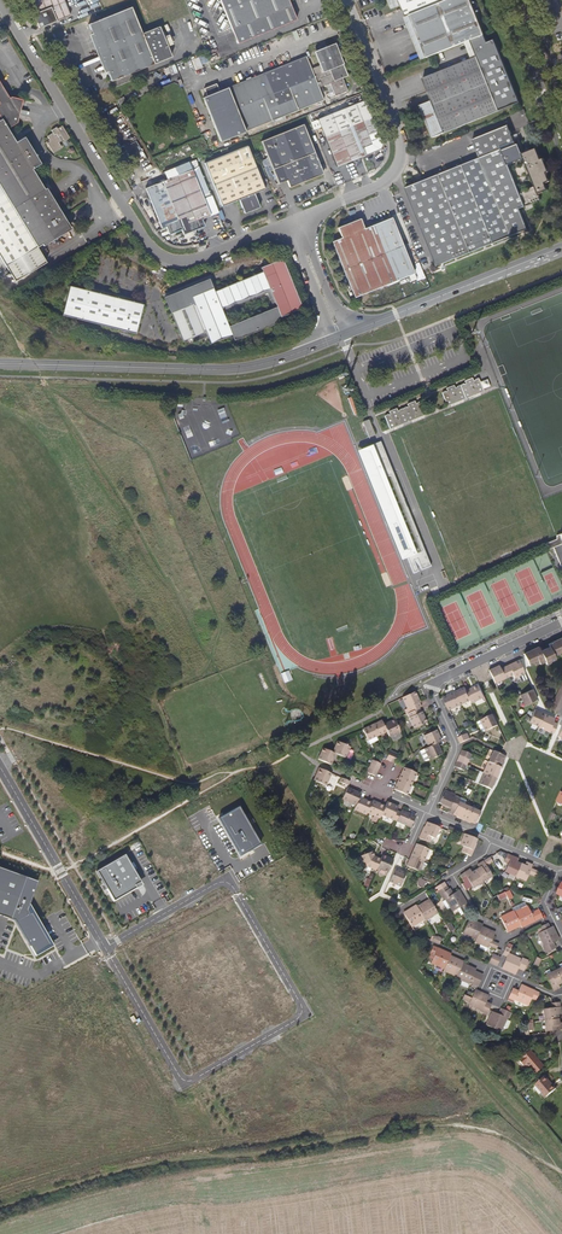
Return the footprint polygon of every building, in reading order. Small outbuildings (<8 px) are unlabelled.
[(34,11),(33,17),(36,18),(39,28),(70,16),(64,0),(30,0),(34,11)] [(237,43),(296,20),(288,0),(220,0),(237,43)] [(427,58),(465,43),(471,40),(485,35),(471,0),(399,0),(406,17),(410,16),(427,58)] [(141,34),(131,7),(88,25),(111,81),(172,57),(159,27),(141,34)] [(421,60),(427,58),(410,16),(406,17),(404,18),(421,60)] [(485,35),(471,40),(477,56),(472,59),(423,78),(432,101),(420,105),(433,137),(520,102),(495,39),(488,42),(485,35)] [(471,40),(465,43),(472,59),(477,56),(471,40)] [(221,90),(239,134),(324,100),(319,87),(330,83),(334,81),(328,67),(342,61),(334,43),(314,51),(319,65),(311,68),(306,56),(221,90)] [(193,59),(197,69),(204,66),(200,56),(193,59)] [(334,81),(342,78),(348,75),(342,61),(328,67),(334,81)] [(347,91),(342,78),(334,81),(330,83),(335,96),(347,91)] [(239,134),(221,90),(219,90),(216,83),(203,88),(206,95),(207,97),(203,98),(220,142),(239,134)] [(14,98),(11,97),(9,99),(0,84),(0,107),(14,98)] [(0,107),(0,256),(15,281),(46,262),(37,247),(68,228),(58,213),(60,212),(46,188),(44,189),(32,169),(40,164),(24,137),(16,142),(7,129),(17,123),(20,111),(15,110),(18,99),(14,98),(0,107)] [(383,143),(365,101),(311,122),(314,128),(321,126),(337,166),(380,149),(383,143)] [(323,174),(314,152),(306,156),(298,136),(306,132),(303,125),(261,142),(278,184),(287,180),(289,187),(323,174)] [(518,142),(516,143),(508,125),(473,139),(480,158),(462,165),(494,243),(529,228),(521,209),(543,200),(541,194),(550,190),(547,183),(550,181),(547,173),(549,172),(544,158),(541,159),(536,148),(523,154),(518,142)] [(51,130),(53,133),(54,135),(56,134),(58,137),(60,135),(64,141),(69,138),(62,126),(57,129),(56,127),(51,130)] [(314,152),(306,132),(298,136),(306,156),(314,152)] [(61,141),(58,137),(56,134),(54,135),(53,133),(47,136),(50,141),(47,143),(53,153),(61,148),(58,143),(61,141)] [(142,164),(148,161),(136,140),(130,143),(142,164)] [(239,199),(245,213),(260,207),(254,193),(264,189),(264,188),(269,186),(266,178),(261,180),(247,146),(205,163),(222,206),(239,199)] [(145,188),(149,197),(161,228),(166,226),(169,234),(181,229),(183,234),(196,229),(205,226),(202,219),(210,216),(203,197),(209,195),(198,167),(189,171),(186,165),(157,177),(159,183),(145,188)] [(455,167),(487,245),(494,243),(462,165),(455,167)] [(487,245),(455,167),(407,187),(438,265),(487,245)] [(65,217),(62,219),(68,228),(71,226),(65,217)] [(392,217),(374,224),(397,280),(414,273),(392,217)] [(397,280),(374,224),(364,228),(360,218),(338,227),(342,238),(332,241),(354,297),(397,280)] [(196,286),(195,284),(164,296),(182,341),(191,337),(193,342),(207,336),(210,343),(232,335),(234,340),(282,321),(280,317),(302,308),(282,258),(260,267),(262,271),(214,291),(212,286),(211,286),(208,279),(200,282),(201,284),(196,286)] [(163,294),(164,296),(195,284),(194,281),(163,294)] [(135,332),(140,310),(142,302),(83,289),(68,286),(62,315),(132,331),(135,332)] [(84,286),(83,289),(142,302),(142,299),(84,286)] [(443,392),(448,405),(483,391),(479,379),(478,378),(477,378),(475,379),(475,380),(474,380),(473,378),(472,378),(466,380),(465,381),(466,383),(465,384),(464,384),(461,385),(460,386),(460,385),(457,387),(456,387),(455,388),(454,385),(447,388),(447,389),(447,391),(446,391),(445,391),(443,392)] [(385,416),(390,428),(426,414),(421,402),(420,402),(419,402),(418,402),(417,403),(416,403),(415,401),(414,401),(408,403),(408,404),(408,406),(407,407),(406,407),(403,408),(403,409),(402,409),(399,410),(399,411),(398,411),(397,408),(396,408),(390,411),(389,412),(390,414),(388,415),(387,415),(385,415),(385,416)] [(369,437),(375,435),(369,419),(363,422),(369,437)] [(421,570),(431,566),(409,513),(380,441),(362,448),(379,490),(377,491),(388,519),(390,518),(393,517),(395,523),(393,524),(390,525),(402,553),(404,552),(413,573),(418,571),(414,560),(417,559),(421,570)] [(553,547),(560,567),(561,566),(561,544),(553,547)] [(548,645),(549,647),(553,656),(561,652),(561,638),(548,645)] [(538,647),(524,654),(529,666),(538,662),(540,664),(545,662),(546,663),(555,659),(553,656),(549,647),(540,651),(538,647)] [(519,660),(505,667),(509,677),(513,675),(515,678),(525,674),(519,660)] [(489,670),(495,683),(509,677),(505,667),(501,669),(499,665),(489,670)] [(281,672),(285,682),(293,679),(289,669),(281,672)] [(485,698),(479,686),(467,692),(471,700),(472,703),(485,698)] [(454,693),(460,705),(471,700),(467,692),(465,688),(454,693)] [(524,706),(537,700),(532,690),(520,696),(524,706)] [(414,692),(402,698),(407,709),(409,713),(419,708),(422,707),(414,692)] [(443,698),(449,711),(460,705),(454,693),(443,698)] [(409,713),(407,714),(414,729),(426,723),(419,708),(409,713)] [(528,722),(539,727),(544,714),(534,709),(528,722)] [(494,714),(493,715),(481,720),(486,731),(498,726),(496,721),(497,720),(494,714)] [(555,719),(544,714),(539,727),(553,734),(557,724),(553,722),(555,719)] [(400,732),(394,720),(383,725),(386,731),(389,738),(400,732)] [(386,731),(383,725),(381,721),(371,726),(376,736),(386,731)] [(376,736),(371,726),(362,730),(367,741),(376,736)] [(459,731),(461,736),(467,734),(465,728),(459,731)] [(428,747),(436,743),(441,741),(436,730),(423,736),(428,747)] [(458,738),(460,743),(470,739),(467,734),(461,736),(458,738)] [(337,742),(332,753),(336,754),(344,758),(348,747),(343,744),(337,742)] [(428,747),(420,751),(425,761),(426,762),(442,754),(436,743),(428,747)] [(318,760),(331,765),(336,754),(332,753),(323,749),(318,760)] [(461,750),(459,756),(469,760),(471,755),(461,750)] [(505,757),(500,754),(493,751),(489,762),(500,768),(501,768),(504,763),(503,762),(505,757)] [(390,762),(394,764),(398,755),(393,753),(390,762)] [(459,756),(456,761),(466,766),(469,760),(459,756)] [(370,765),(379,768),(380,764),(372,760),(370,765)] [(456,761),(454,767),(464,771),(466,766),(456,761)] [(484,774),(497,779),(499,773),(498,773),(500,768),(489,762),(484,774)] [(319,768),(313,781),(326,786),(331,774),(319,768)] [(416,773),(404,768),(399,779),(411,784),(416,773)] [(375,777),(377,773),(368,769),(366,773),(375,777)] [(479,785),(490,790),(493,784),(494,785),(497,779),(484,774),(479,785)] [(348,786),(350,782),(340,778),(338,782),(348,786)] [(394,790),(406,796),(411,784),(399,779),(394,790)] [(361,794),(347,788),(342,798),(342,799),(356,805),(359,798),(361,794)] [(458,803),(458,802),(453,800),(455,796),(443,791),(441,796),(438,803),(444,805),(443,807),(454,812),(458,803)] [(356,805),(354,810),(366,815),(367,813),(372,803),(359,798),(356,805)] [(458,818),(463,821),(469,808),(463,805),(465,801),(460,799),(458,802),(458,803),(454,812),(453,814),(459,817),(458,818)] [(372,801),(372,803),(367,813),(380,819),(381,815),(385,807),(372,801)] [(387,803),(385,807),(381,815),(396,822),(400,813),(396,811),(398,808),(387,803)] [(238,806),(218,818),(240,855),(260,844),(238,806)] [(463,821),(469,823),(470,822),(475,824),(480,813),(469,808),(463,821)] [(401,811),(400,813),(396,822),(410,828),(415,817),(401,811)] [(439,828),(427,822),(425,828),(423,827),(418,838),(428,843),(431,837),(434,839),(439,828)] [(477,839),(465,834),(460,846),(463,847),(461,852),(466,854),(471,856),(476,845),(474,845),(477,839)] [(432,851),(416,844),(411,855),(424,861),(425,858),(428,860),(432,851)] [(377,868),(380,860),(374,857),(372,852),(361,856),(364,866),(375,871),(377,868)] [(515,877),(521,864),(517,863),(518,859),(507,854),(504,862),(508,864),(505,872),(515,877)] [(135,885),(141,882),(125,855),(96,871),(114,901),(137,888),(135,885)] [(424,861),(411,855),(409,859),(406,866),(409,867),(422,873),(426,864),(423,863),(424,861)] [(382,856),(380,860),(377,868),(388,873),(393,860),(382,856)] [(490,857),(477,865),(479,868),(476,870),(482,882),(492,876),(486,866),(493,862),(490,857)] [(532,866),(526,863),(524,866),(521,864),(515,877),(525,881),(529,873),(536,877),(538,872),(531,869),(532,866)] [(0,868),(0,915),(14,921),(34,954),(48,946),(50,945),(31,913),(29,914),(27,910),(38,882),(0,868)] [(394,869),(389,882),(400,887),(405,874),(394,869)] [(482,882),(476,870),(472,873),(470,870),(460,876),(464,883),(468,880),(472,888),(482,882)] [(417,884),(424,887),(427,880),(420,877),(417,884)] [(438,891),(446,886),(444,883),(436,887),(438,891)] [(440,894),(447,890),(448,890),(446,886),(438,891),(440,894)] [(453,912),(457,909),(461,916),(470,910),(458,891),(453,894),(451,896),(447,890),(440,894),(444,900),(445,899),(446,900),(442,902),(447,910),(450,908),(453,912)] [(504,893),(506,897),(508,901),(513,898),(509,890),(504,893)] [(506,897),(504,893),(504,892),(496,896),(499,900),(506,897)] [(426,901),(416,907),(423,918),(424,920),(431,916),(434,921),(438,918),(436,913),(437,912),(430,901),(427,903),(426,901)] [(423,918),(416,907),(415,906),(407,911),(408,913),(404,915),(410,925),(423,918)] [(521,928),(531,923),(530,921),(533,919),(533,917),(541,913),(539,909),(531,913),(528,908),(515,915),(520,926),(521,928)] [(502,921),(506,930),(509,929),(510,931),(520,926),(515,915),(513,911),(500,917),(502,921)] [(477,938),(481,927),(482,925),(472,921),(471,923),(468,921),(463,932),(477,938)] [(450,923),(445,925),(447,929),(449,933),(450,932),(454,930),(450,923)] [(547,923),(540,927),(542,931),(538,933),(544,947),(543,947),(546,953),(553,950),(551,944),(553,943),(559,940),(552,926),(550,928),(547,923)] [(491,941),(494,935),(491,934),(492,931),(481,927),(477,938),(475,942),(488,948),(489,946),(497,949),(498,944),(491,941)] [(444,969),(449,958),(450,956),(446,955),(447,953),(433,946),(430,954),(434,956),(431,963),(444,969)] [(502,968),(515,974),(519,966),(525,969),(528,961),(522,958),(521,960),(508,954),(510,949),(506,947),(502,955),(507,957),(502,968)] [(498,957),(496,956),(493,964),(497,966),(501,958),(498,957)] [(456,977),(462,964),(463,962),(454,958),(453,959),(449,958),(444,969),(443,971),(456,977)] [(478,987),(480,983),(472,979),(473,976),(475,972),(471,970),(472,968),(462,964),(456,977),(456,979),(461,981),(469,985),(470,983),(477,987),(478,987)] [(553,991),(559,988),(558,985),(561,983),(555,971),(546,976),(551,988),(553,991)] [(539,993),(521,985),(518,991),(517,994),(511,991),(508,999),(514,1001),(514,1000),(528,1006),(531,999),(535,1001),(539,993)] [(487,1015),(491,1007),(485,1005),(486,1002),(488,996),(475,990),(473,995),(472,998),(465,995),(462,999),(470,1003),(469,1005),(482,1011),(482,1012),(485,1014),(487,1015)] [(559,1002),(552,1003),(552,1008),(543,1009),(545,1020),(558,1019),(557,1014),(561,1014),(559,1002)] [(511,1013),(503,1010),(501,1015),(498,1014),(493,1012),(487,1025),(501,1032),(503,1028),(505,1029),(508,1028),(510,1021),(506,1019),(507,1018),(508,1018),(511,1013)] [(561,1022),(558,1023),(558,1019),(545,1020),(546,1032),(561,1030),(561,1023),(561,1022)] [(533,1074),(542,1066),(529,1051),(518,1060),(523,1066),(524,1064),(533,1074)] [(546,1097),(556,1089),(552,1085),(551,1085),(544,1077),(535,1085),(546,1097)]
